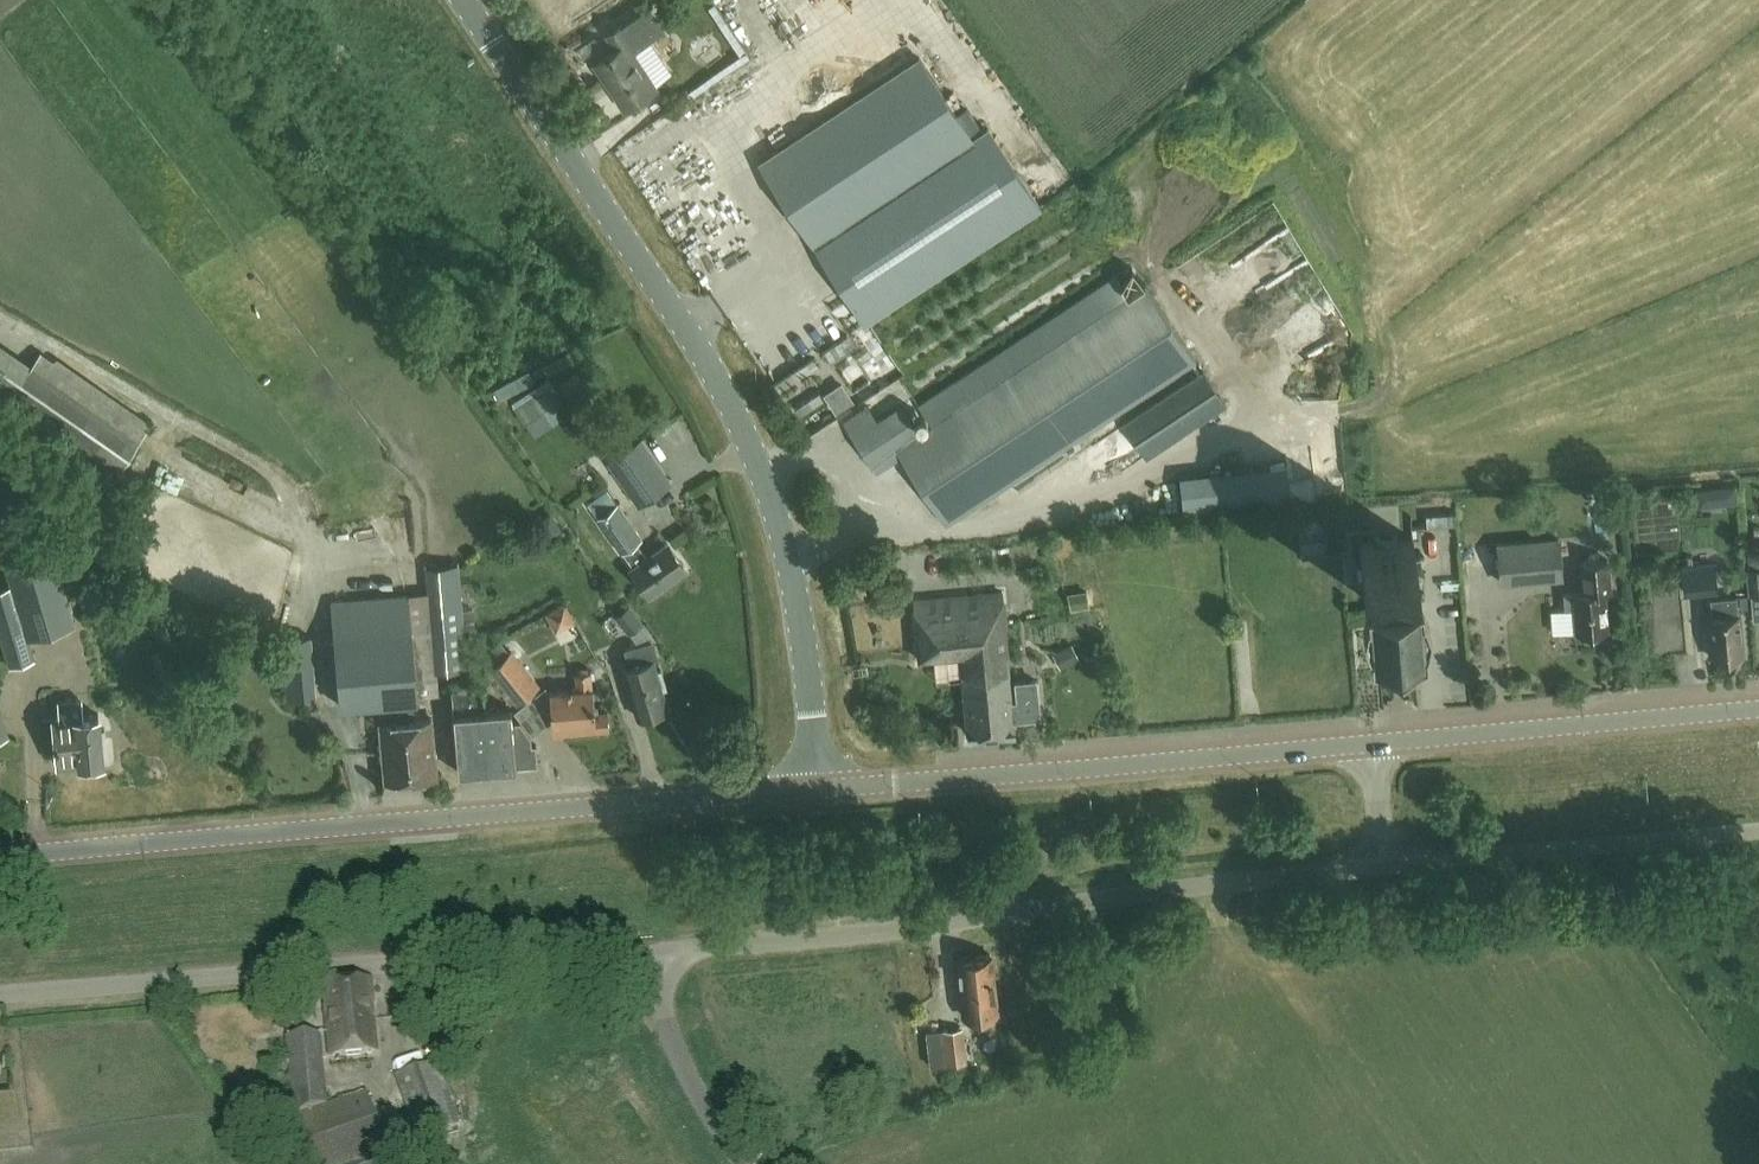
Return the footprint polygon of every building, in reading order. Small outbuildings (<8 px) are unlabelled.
[(624,106),(656,85),(633,50),(637,47),(637,46),(663,29),(649,8),(623,25),(622,24),(606,34),(615,48),(594,62),(624,106)] [(865,319),(1040,204),(989,127),(974,137),(920,55),(760,160),(865,319)] [(1196,360),(1145,283),(920,432),(901,404),(874,421),(864,407),(839,424),(873,474),(898,458),(942,526),(1196,360)] [(916,390),(901,356),(910,352),(904,339),(873,352),(881,370),(879,371),(892,400),(916,390)] [(1124,423),(1146,457),(1226,404),(1204,370),(1124,423)] [(548,418),(568,406),(555,385),(531,401),(518,410),(526,421),(544,410),(548,418)] [(84,415),(134,447),(153,418),(103,386),(84,415)] [(638,503),(670,482),(641,440),(609,461),(638,503)] [(1187,510),(1292,496),(1287,459),(1182,472),(1187,510)] [(649,591),(684,567),(668,543),(649,556),(638,541),(642,538),(617,502),(598,516),(622,551),(623,550),(635,567),(633,569),(649,591)] [(10,666),(35,659),(28,637),(74,623),(46,532),(2,545),(15,590),(0,595),(0,630),(10,666)] [(1359,602),(1419,597),(1414,537),(1354,542),(1359,602)] [(1501,581),(1562,576),(1559,538),(1498,543),(1501,581)] [(1705,580),(1703,556),(1669,559),(1671,583),(1705,580)] [(1608,628),(1604,590),(1610,589),(1608,559),(1582,561),(1584,590),(1573,591),(1576,630),(1608,628)] [(430,567),(439,670),(468,668),(465,639),(459,565),(430,567)] [(1748,572),(1750,597),(1758,596),(1758,571),(1748,572)] [(961,655),(964,697),(1012,693),(1004,592),(916,599),(921,658),(961,655)] [(385,778),(437,773),(431,716),(415,717),(413,699),(417,699),(408,593),(332,600),(341,705),(378,702),(385,778)] [(1711,656),(1742,654),(1739,612),(1737,612),(1735,596),(1711,598),(1712,614),(1708,615),(1711,656)] [(1573,600),(1553,602),(1554,623),(1575,622),(1573,600)] [(614,616),(629,635),(644,623),(629,604),(614,616)] [(573,607),(556,611),(560,626),(577,622),(573,607)] [(1235,636),(1244,635),(1243,626),(1235,627),(1235,636)] [(626,648),(631,665),(623,667),(638,716),(668,707),(662,686),(666,685),(662,668),(657,670),(654,659),(658,658),(652,640),(626,648)] [(1077,645),(1059,654),(1067,669),(1085,660),(1077,645)] [(511,651),(490,668),(517,701),(538,685),(511,651)] [(553,724),(562,723),(563,732),(610,727),(608,712),(596,713),(593,688),(592,688),(590,671),(576,672),(577,689),(550,692),(553,724)] [(516,766),(538,764),(536,743),(532,744),(531,734),(520,720),(512,720),(511,708),(485,710),(483,676),(452,679),(455,712),(454,712),(459,771),(516,767),(516,766)] [(1036,680),(1019,681),(1015,681),(1017,699),(1012,700),(1012,693),(964,697),(967,733),(1014,729),(1013,718),(1039,715),(1036,680)] [(80,759),(103,757),(98,712),(85,713),(84,698),(63,700),(65,716),(57,716),(61,755),(80,753),(80,759)] [(839,881),(829,882),(830,897),(834,897),(838,897),(840,896),(839,881)] [(992,994),(995,994),(993,975),(991,975),(988,953),(957,957),(959,983),(957,983),(958,994),(961,993),(961,998),(962,997),(964,1014),(994,1011),(992,994)] [(321,986),(330,1059),(376,1053),(370,1004),(371,1003),(369,980),(321,986)] [(929,1067),(965,1062),(961,1029),(925,1032),(929,1067)] [(322,1060),(320,1035),(287,1039),(294,1117),(276,1124),(290,1163),(391,1163),(365,1092),(326,1106),(322,1060)] [(419,1140),(456,1126),(434,1063),(396,1077),(419,1140)]
